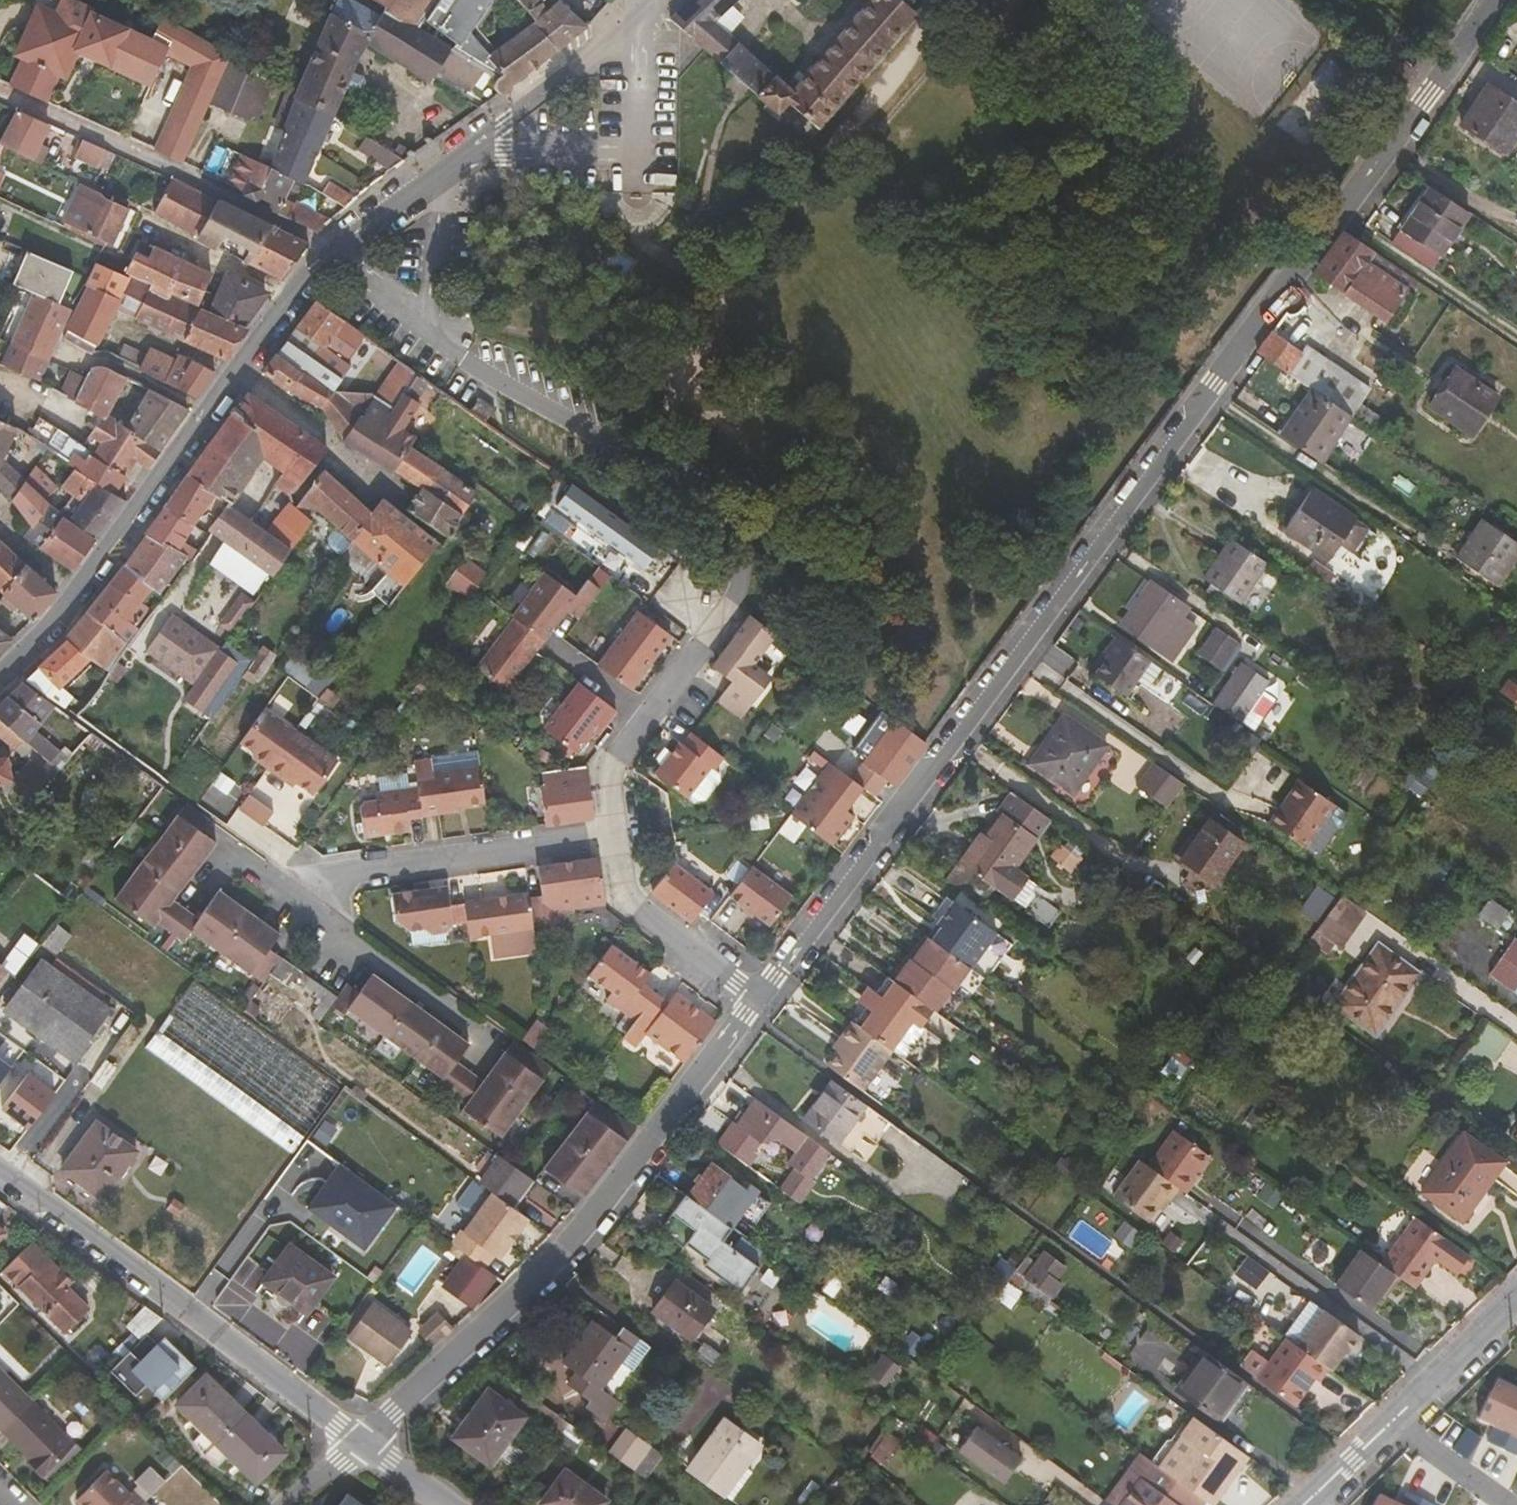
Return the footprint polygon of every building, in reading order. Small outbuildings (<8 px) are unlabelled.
[(39,8),(20,54),(27,57),(14,86),(48,101),(61,72),(67,74),(77,49),(91,55),(93,52),(108,58),(106,62),(152,82),(166,50),(192,61),(194,66),(157,149),(186,162),(211,106),(234,55),(168,17),(153,42),(88,13),(89,10),(67,0),(65,0),(57,16),(39,8)] [(333,116),(345,86),(356,91),(362,90),(365,83),(363,77),(351,72),(358,56),(365,45),(429,83),(437,71),(468,91),(483,71),(461,57),(451,51),(417,30),(384,9),(380,17),(349,0),(339,0),(330,18),(297,96),(296,98),(333,116)] [(433,5),(437,0),(372,0),(384,9),(417,30),(422,24),(420,23),(433,5)] [(461,57),(483,71),(494,78),(494,80),(492,84),(492,91),(494,92),(498,95),(501,96),(503,96),(507,94),(509,92),(511,90),(511,85),(531,70),(532,69),(546,58),(558,48),(536,20),(523,30),(510,41),(499,50),(479,28),(497,0),(437,0),(433,5),(420,23),(422,24),(417,30),(451,51),(461,57)] [(558,48),(585,28),(562,5),(564,3),(560,0),(542,0),(540,2),(538,0),(519,0),(522,4),(536,20),(558,48)] [(670,20),(776,115),(787,103),(815,129),(916,13),(901,0),(872,0),(791,92),(711,21),(733,0),(691,0),(670,20)] [(1307,88),(1334,102),(1354,67),(1327,53),(1307,88)] [(257,118),(264,122),(282,84),(263,71),(234,55),(211,106),(254,124),(257,118)] [(1487,87),(1462,126),(1505,154),(1516,136),(1516,107),(1487,87)] [(296,98),(297,96),(291,91),(278,127),(285,130),(296,98)] [(1329,129),(1330,95),(1293,94),(1292,128),(1329,129)] [(302,186),(333,116),(296,98),(285,130),(274,161),(267,159),(265,164),(294,181),(302,186)] [(2,142),(42,163),(50,146),(41,142),(51,123),(19,110),(2,142)] [(101,164),(108,148),(84,137),(78,153),(101,164)] [(393,155),(367,138),(358,151),(391,172),(404,162),(393,155)] [(414,155),(399,145),(393,155),(404,162),(414,155)] [(108,148),(101,164),(113,168),(118,153),(108,148)] [(286,201),(294,181),(265,164),(267,159),(245,151),(244,153),(231,181),(232,181),(246,188),(244,193),(280,213),(286,201)] [(176,175),(156,214),(198,237),(220,197),(176,175)] [(344,209),(355,199),(329,184),(323,195),(344,209)] [(71,229),(93,239),(95,235),(112,243),(129,208),(105,197),(106,196),(91,187),(71,229)] [(1469,214),(1429,187),(1391,244),(1432,271),(1469,214)] [(273,222),(220,197),(198,237),(249,264),(273,222)] [(289,218),(295,205),(286,201),(280,213),(289,218)] [(317,232),(328,222),(297,203),(295,205),(289,218),(317,232)] [(273,222),(249,264),(282,281),(307,244),(273,222)] [(125,255),(133,259),(137,251),(144,236),(136,233),(125,255)] [(1345,233),(1315,273),(1384,321),(1413,279),(1356,241),(1345,233)] [(137,251),(149,257),(153,248),(157,242),(144,236),(137,251)] [(168,297),(199,304),(212,276),(153,248),(149,257),(137,251),(133,259),(126,273),(129,275),(134,277),(154,287),(152,292),(168,297)] [(29,250),(16,279),(62,299),(75,270),(29,250)] [(93,353),(117,308),(134,277),(129,275),(128,277),(95,262),(86,284),(90,286),(64,338),(92,354),(93,353)] [(207,315),(240,329),(265,293),(229,272),(207,315)] [(137,318),(152,292),(154,287),(134,277),(117,308),(137,318)] [(60,303),(62,299),(16,279),(14,284),(38,294),(60,303)] [(137,318),(185,341),(199,311),(167,300),(168,297),(152,292),(137,318)] [(14,344),(48,360),(72,308),(60,303),(38,294),(14,344)] [(295,329),(345,366),(365,338),(315,301),(295,329)] [(185,341),(225,359),(246,331),(240,329),(207,315),(199,311),(185,341)] [(285,341),(341,380),(350,370),(345,366),(295,329),(294,328),(285,341)] [(1298,354),(1269,335),(1255,354),(1256,354),(1267,362),(1308,390),(1314,394),(1333,367),(1303,348),(1298,354)] [(341,380),(285,341),(275,355),(299,373),(305,370),(333,391),(341,380)] [(48,360),(14,344),(5,363),(40,380),(48,360)] [(125,348),(119,360),(136,368),(142,357),(125,348)] [(172,370),(176,363),(151,350),(139,370),(165,384),(172,370)] [(275,355),(263,371),(287,391),(299,373),(275,355)] [(176,363),(172,370),(185,376),(194,363),(180,356),(176,363)] [(416,373),(397,359),(391,368),(396,371),(383,392),(351,368),(350,370),(341,380),(333,391),(372,394),(392,408),(416,373)] [(214,375),(194,363),(185,376),(172,370),(165,384),(196,400),(214,375)] [(86,377),(76,398),(75,400),(100,416),(103,417),(104,415),(126,377),(103,367),(97,367),(93,369),(88,374),(86,377)] [(1368,391),(1333,367),(1314,394),(1346,415),(1378,436),(1385,424),(1358,405),(1368,391)] [(72,370),(61,391),(76,398),(86,377),(72,370)] [(299,373),(287,391),(320,408),(333,391),(305,370),(299,373)] [(1454,370),(1427,408),(1469,436),(1495,398),(1454,370)] [(333,391),(320,408),(342,440),(392,471),(410,446),(407,445),(411,440),(443,393),(416,373),(392,408),(372,394),(333,391)] [(103,417),(100,416),(88,437),(99,444),(93,452),(92,454),(127,477),(136,461),(148,470),(162,450),(159,448),(187,411),(151,390),(126,429),(104,415),(103,417)] [(1314,394),(1308,390),(1294,412),(1278,436),(1317,462),(1346,415),(1314,394)] [(325,449),(245,394),(220,430),(253,458),(256,453),(282,469),(300,480),(325,449)] [(495,408),(480,397),(470,412),(485,422),(495,408)] [(1288,409),(1273,433),(1278,436),(1294,412),(1288,409)] [(0,420),(0,464),(3,458),(17,426),(0,420)] [(27,433),(45,445),(52,436),(34,425),(27,433)] [(220,430),(210,444),(243,471),(253,458),(220,430)] [(186,474),(225,503),(227,504),(246,474),(243,471),(210,444),(208,443),(186,474)] [(410,446),(392,471),(420,489),(406,509),(444,534),(447,537),(475,492),(438,464),(410,446)] [(92,454),(81,471),(80,473),(115,495),(127,477),(92,454)] [(56,461),(72,472),(75,468),(68,464),(69,462),(60,455),(56,461)] [(11,502),(25,483),(3,458),(0,464),(0,489),(11,502)] [(62,485),(75,497),(63,516),(66,518),(95,536),(100,539),(126,502),(115,495),(80,473),(81,471),(75,468),(72,472),(62,485)] [(273,484),(288,494),(300,480),(282,469),(273,484)] [(303,494),(338,527),(351,538),(370,513),(320,470),(303,494)] [(163,506),(190,527),(200,511),(211,522),(225,503),(186,474),(163,506)] [(11,502),(33,529),(49,508),(43,502),(25,483),(11,502)] [(640,572),(659,547),(573,485),(558,505),(640,572)] [(1310,490),(1284,527),(1329,558),(1340,542),(1351,549),(1367,528),(1310,490)] [(370,513),(351,538),(403,584),(438,542),(382,497),(370,513)] [(203,532),(213,539),(207,551),(234,568),(243,557),(271,574),(308,521),(292,504),(266,536),(256,529),(258,526),(252,521),(249,525),(224,509),(227,504),(225,503),(211,522),(203,532)] [(146,536),(175,551),(190,527),(163,506),(161,508),(163,509),(144,535),(146,536)] [(33,529),(34,543),(73,569),(92,540),(64,522),(66,518),(63,516),(49,508),(33,529)] [(1454,558),(1496,586),(1516,553),(1516,544),(1480,519),(1454,558)] [(351,538),(338,527),(328,537),(329,545),(338,554),(351,538)] [(152,588),(158,592),(183,558),(184,555),(175,551),(146,536),(124,566),(152,588)] [(1268,565),(1231,539),(1204,578),(1241,603),(1268,565)] [(22,563),(0,543),(0,590),(2,592),(25,566),(22,563)] [(187,560),(191,554),(186,550),(184,555),(183,558),(187,560)] [(25,566),(31,571),(36,564),(28,556),(22,563),(25,566)] [(463,557),(459,563),(444,584),(467,599),(485,574),(463,557)] [(1334,574),(1313,559),(1305,571),(1327,586),(1334,574)] [(31,571),(25,566),(2,592),(33,621),(56,592),(31,571)] [(89,658),(106,670),(141,623),(138,621),(147,608),(140,600),(152,588),(124,566),(122,566),(95,600),(66,642),(89,658)] [(526,588),(528,590),(509,616),(510,617),(541,639),(549,629),(564,607),(576,618),(599,587),(585,577),(573,594),(540,569),(526,588)] [(1182,604),(1152,584),(1123,627),(1172,662),(1195,626),(1176,612),(1182,604)] [(669,632),(636,608),(596,664),(628,688),(669,632)] [(213,717),(252,661),(175,609),(146,651),(193,683),(184,697),(213,717)] [(721,656),(720,658),(719,661),(718,664),(718,667),(719,670),(730,678),(721,691),(714,700),(738,718),(760,687),(763,684),(760,652),(773,632),(748,613),(738,627),(741,650),(728,652),(725,653),(723,654),(721,656)] [(541,639),(510,617),(474,667),(504,689),(534,649),(541,639)] [(1219,626),(1199,654),(1219,668),(1239,639),(1219,626)] [(741,650),(738,627),(710,664),(719,670),(718,667),(718,664),(719,661),(720,658),(721,656),(723,654),(725,653),(728,652),(741,650)] [(12,640),(0,631),(0,651),(12,640)] [(1150,660),(1116,637),(1109,646),(1114,649),(1095,676),(1125,697),(1136,680),(1149,688),(1162,668),(1150,660)] [(251,657),(264,665),(277,649),(266,640),(251,657)] [(26,681),(74,716),(80,708),(74,703),(75,701),(59,686),(89,658),(66,642),(64,646),(26,681)] [(297,657),(288,667),(316,694),(326,684),(297,657)] [(1265,678),(1239,660),(1210,701),(1237,719),(1265,678)] [(1504,691),(1516,700),(1516,683),(1512,679),(1504,691)] [(614,707),(578,681),(544,726),(579,751),(601,720),(603,721),(614,707)] [(22,685),(0,704),(0,722),(23,742),(24,740),(53,706),(22,685)] [(270,710),(245,744),(270,762),(294,727),(270,710)] [(1061,714),(1028,762),(1071,793),(1104,744),(1061,714)] [(863,762),(886,780),(893,785),(925,742),(894,719),(893,720),(863,762)] [(0,722),(0,739),(13,750),(18,745),(35,760),(36,761),(41,755),(24,740),(23,742),(0,722)] [(270,762),(267,766),(284,778),(287,774),(314,793),(338,758),(294,727),(270,762)] [(659,765),(653,773),(685,797),(687,794),(696,801),(702,800),(718,777),(717,772),(711,767),(720,756),(689,733),(680,744),(677,741),(668,753),(661,747),(652,759),(659,765)] [(1469,743),(1462,753),(1475,762),(1482,752),(1469,743)] [(476,748),(429,755),(431,769),(478,762),(476,748)] [(36,761),(35,760),(17,780),(21,779),(8,794),(24,808),(58,770),(57,768),(41,755),(36,761)] [(431,769),(429,755),(413,757),(417,783),(421,813),(453,809),(453,804),(484,800),(478,762),(431,769)] [(851,778),(827,760),(792,808),(788,813),(830,844),(851,815),(844,808),(861,785),(851,778)] [(10,781),(6,761),(0,762),(0,783),(10,781)] [(861,785),(875,795),(886,780),(863,762),(851,778),(861,785)] [(548,784),(544,786),(549,822),(593,816),(585,763),(546,768),(548,784)] [(1183,783),(1155,763),(1139,786),(1168,805),(1183,783)] [(376,789),(375,789),(376,796),(363,798),(359,804),(364,834),(409,828),(407,815),(421,813),(417,783),(406,784),(404,770),(374,774),(376,789)] [(1297,778),(1266,822),(1298,844),(1328,801),(1297,778)] [(247,795),(236,809),(261,827),(271,812),(247,795)] [(975,841),(961,861),(1011,898),(1026,877),(1012,868),(1048,817),(1016,795),(984,840),(981,845),(975,841)] [(209,819),(186,803),(161,839),(199,866),(216,843),(200,831),(209,819)] [(1209,818),(1180,858),(1214,882),(1242,842),(1209,818)] [(123,822),(116,832),(122,837),(129,828),(123,822)] [(984,840),(979,836),(975,841),(981,845),(984,840)] [(199,866),(161,839),(143,859),(182,887),(199,866)] [(599,855),(537,865),(541,895),(544,912),(559,910),(605,903),(599,855)] [(757,856),(729,893),(769,923),(792,892),(762,871),(767,864),(757,856)] [(182,887),(143,859),(137,866),(173,896),(182,887)] [(690,919),(697,910),(712,889),(674,861),(651,891),(690,919)] [(173,896),(137,866),(112,892),(152,925),(155,921),(168,930),(183,910),(170,900),(173,896)] [(416,892),(391,895),(396,930),(408,939),(410,952),(446,948),(443,933),(450,923),(448,907),(445,888),(434,890),(432,879),(414,882),(416,892)] [(1316,883),(1303,911),(1318,918),(1331,890),(1316,883)] [(216,890),(206,904),(237,926),(247,912),(216,890)] [(527,891),(464,900),(464,905),(467,921),(472,957),(535,948),(533,930),(528,897),(527,891)] [(1340,893),(1325,914),(1347,930),(1363,910),(1340,893)] [(541,895),(528,897),(533,930),(546,928),(546,924),(544,912),(541,895)] [(1507,910),(1489,897),(1477,913),(1496,926),(1507,910)] [(936,922),(940,925),(930,939),(969,967),(996,930),(953,899),(936,922)] [(183,910),(168,930),(182,941),(190,930),(219,951),(237,926),(206,904),(196,919),(183,910)] [(448,907),(450,923),(467,921),(464,905),(448,907)] [(559,910),(544,912),(546,924),(561,921),(559,910)] [(277,934),(247,912),(237,926),(267,948),(277,934)] [(72,928),(60,918),(40,944),(53,953),(72,928)] [(936,922),(926,936),(930,939),(940,925),(936,922)] [(267,948),(237,926),(219,951),(262,982),(269,973),(280,958),(267,948)] [(926,936),(923,933),(908,953),(951,984),(954,987),(969,967),(930,939),(926,936)] [(1488,973),(1516,994),(1516,941),(1512,938),(1488,973)] [(635,1018),(656,990),(643,980),(637,976),(644,966),(610,942),(588,973),(611,990),(606,997),(635,1018)] [(1376,942),(1333,1002),(1371,1031),(1414,970),(1376,942)] [(931,1007),(934,1009),(951,984),(908,953),(907,952),(889,977),(931,1007)] [(314,1007),(327,991),(280,958),(269,973),(314,1007)] [(38,961),(4,1009),(74,1061),(108,1012),(38,961)] [(643,980),(649,971),(644,966),(637,976),(643,980)] [(335,997),(330,1005),(343,1014),(347,1008),(380,1031),(402,996),(369,972),(358,990),(344,983),(335,997)] [(891,1049),(897,1054),(931,1007),(889,977),(888,976),(853,1022),(891,1049)] [(338,1084),(194,981),(158,1030),(302,1135),(338,1084)] [(638,1038),(646,1029),(686,1059),(716,1019),(675,989),(668,998),(656,990),(635,1018),(626,1029),(638,1038)] [(335,997),(327,991),(314,1007),(309,1014),(319,1021),(330,1005),(335,997)] [(438,1023),(402,996),(380,1031),(417,1057),(438,1023)] [(534,1047),(547,1029),(546,1025),(539,1019),(524,1040),(534,1047)] [(839,1048),(873,1074),(891,1049),(853,1022),(852,1020),(838,1040),(843,1044),(839,1048)] [(438,1023),(417,1057),(442,1076),(436,1082),(448,1091),(468,1070),(452,1060),(465,1042),(438,1023)] [(638,1038),(626,1029),(623,1034),(635,1043),(638,1038)] [(302,1135),(158,1030),(144,1050),(289,1154),(302,1135)] [(512,1037),(487,1073),(524,1100),(550,1065),(512,1037)] [(22,1046),(9,1038),(0,1052),(0,1083),(22,1046)] [(873,1074),(839,1048),(826,1067),(861,1092),(873,1074)] [(102,1062),(86,1084),(97,1092),(112,1069),(102,1062)] [(4,1109),(33,1127),(57,1086),(28,1069),(4,1109)] [(482,1080),(468,1070),(448,1091),(466,1102),(462,1107),(499,1134),(524,1100),(487,1073),(482,1080)] [(831,1079),(804,1117),(838,1142),(865,1104),(831,1079)] [(635,1126),(596,1097),(568,1134),(606,1164),(636,1126),(635,1126)] [(741,1111),(718,1143),(747,1165),(763,1143),(781,1141),(797,1153),(789,1164),(796,1169),(812,1180),(831,1153),(756,1098),(745,1113),(741,1111)] [(95,1123),(61,1170),(102,1199),(134,1152),(95,1123)] [(1501,1161),(1461,1132),(1419,1190),(1459,1219),(1501,1161)] [(606,1164),(568,1134),(544,1166),(582,1195),(606,1164)] [(1193,1144),(1167,1180),(1179,1189),(1204,1207),(1230,1171),(1193,1144)] [(483,1150),(473,1164),(485,1173),(496,1159),(483,1150)] [(496,1159),(485,1173),(479,1182),(491,1191),(509,1204),(519,1190),(513,1187),(523,1173),(499,1155),(496,1159)] [(1179,1189),(1167,1180),(1141,1161),(1114,1197),(1148,1222),(1159,1208),(1165,1200),(1169,1203),(1179,1189)] [(747,1189),(712,1162),(687,1195),(730,1226),(738,1216),(752,1227),(775,1195),(754,1179),(747,1189)] [(396,1205),(339,1163),(306,1208),(343,1234),(355,1218),(376,1232),(396,1205)] [(812,1180),(796,1169),(780,1189),(797,1201),(812,1180)] [(519,1190),(529,1177),(523,1173),(513,1187),(519,1190)] [(509,1204),(491,1191),(462,1231),(460,1229),(450,1243),(483,1267),(492,1254),(497,1257),(526,1217),(509,1204)] [(730,1226),(687,1195),(685,1193),(659,1229),(681,1245),(682,1246),(684,1242),(705,1258),(701,1263),(738,1291),(741,1287),(757,1264),(722,1238),(730,1226)] [(172,1197),(165,1206),(178,1216),(186,1206),(172,1197)] [(1165,1200),(1159,1208),(1163,1211),(1169,1203),(1165,1200)] [(1466,1254),(1414,1217),(1380,1264),(1399,1278),(1411,1287),(1430,1262),(1437,1260),(1454,1272),(1466,1254)] [(355,1218),(343,1234),(363,1249),(376,1232),(355,1218)] [(65,1331),(88,1307),(58,1278),(62,1274),(29,1242),(2,1271),(31,1298),(65,1331)] [(682,1246),(681,1245),(677,1251),(739,1297),(745,1290),(741,1287),(738,1291),(701,1263),(705,1258),(684,1242),(682,1246)] [(288,1246),(262,1281),(277,1293),(276,1295),(275,1296),(275,1297),(276,1299),(276,1300),(283,1305),(284,1305),(286,1305),(287,1304),(288,1304),(290,1302),(304,1313),(330,1277),(288,1246)] [(1044,1249),(1024,1278),(1049,1296),(1058,1282),(1052,1278),(1062,1264),(1044,1249)] [(1359,1249),(1345,1269),(1379,1294),(1384,1288),(1389,1291),(1399,1278),(1380,1264),(1359,1249)] [(491,1276),(462,1254),(439,1286),(468,1307),(491,1276)] [(1379,1294),(1345,1269),(1333,1285),(1368,1310),(1379,1294)] [(1024,1278),(1014,1271),(1007,1280),(1017,1288),(1024,1278)] [(674,1281),(651,1311),(689,1339),(712,1308),(674,1281)] [(340,1330),(348,1336),(387,1364),(410,1331),(372,1303),(363,1297),(340,1330)] [(126,1326),(140,1340),(147,1334),(162,1319),(145,1307),(126,1326)] [(1358,1335),(1321,1309),(1295,1346),(1326,1368),(1329,1370),(1342,1354),(1344,1355),(1358,1335)] [(437,1315),(416,1334),(431,1349),(451,1330),(437,1315)] [(582,1377),(573,1389),(600,1409),(611,1395),(601,1388),(631,1347),(594,1320),(562,1363),(576,1373),(582,1377)] [(1147,1329),(1135,1351),(1160,1363),(1171,1341),(1147,1329)] [(128,1352),(132,1356),(117,1370),(138,1391),(146,1384),(152,1389),(161,1379),(172,1390),(195,1367),(173,1345),(168,1350),(163,1345),(160,1347),(157,1343),(147,1334),(140,1340),(128,1352)] [(168,1350),(173,1345),(164,1336),(157,1343),(160,1347),(163,1345),(168,1350)] [(1295,1346),(1285,1338),(1267,1362),(1304,1389),(1312,1378),(1317,1381),(1326,1368),(1295,1346)] [(1242,1380),(1202,1351),(1175,1388),(1216,1417),(1242,1380)] [(1239,1367),(1255,1378),(1292,1405),(1304,1389),(1267,1362),(1251,1351),(1239,1367)] [(132,1356),(128,1352),(114,1367),(117,1370),(132,1356)] [(884,1386),(899,1366),(883,1354),(868,1374),(884,1386)] [(0,1370),(0,1424),(3,1427),(30,1400),(0,1370)] [(582,1377),(576,1373),(567,1384),(573,1389),(582,1377)] [(177,1403),(215,1442),(243,1413),(205,1375),(177,1403)] [(161,1379),(152,1389),(162,1400),(172,1390),(161,1379)] [(1242,1380),(1216,1417),(1224,1424),(1252,1387),(1242,1380)] [(1477,1425),(1516,1441),(1516,1391),(1495,1382),(1477,1425)] [(488,1389),(453,1436),(490,1463),(525,1416),(488,1389)] [(0,1430),(0,1432),(24,1455),(28,1451),(45,1470),(73,1442),(30,1400),(3,1427),(0,1430)] [(215,1442),(256,1483),(285,1454),(243,1413),(215,1442)] [(1194,1417),(1157,1467),(1203,1501),(1208,1504),(1210,1504),(1246,1455),(1194,1417)] [(580,1431),(566,1420),(558,1431),(572,1442),(580,1431)] [(725,1421),(688,1472),(722,1497),(730,1503),(751,1474),(743,1468),(754,1454),(740,1444),(746,1436),(725,1421)] [(651,1445),(626,1427),(608,1451),(633,1470),(651,1445)] [(958,1452),(1002,1485),(1020,1461),(976,1428),(958,1452)] [(740,1444),(754,1454),(759,1446),(746,1436),(740,1444)] [(24,1455),(42,1473),(45,1470),(28,1451),(24,1455)] [(1139,1453),(1103,1501),(1108,1504),(1120,1504),(1151,1463),(1139,1453)] [(542,1495),(555,1504),(597,1504),(607,1491),(567,1461),(542,1495)] [(1151,1463),(1120,1504),(1200,1504),(1203,1501),(1157,1467),(1151,1463)] [(141,1503),(130,1491),(127,1494),(102,1469),(74,1496),(82,1504),(139,1504),(141,1503)] [(1377,1494),(1373,1504),(1406,1504),(1377,1494)] [(350,1495),(343,1504),(364,1504),(350,1495)]
